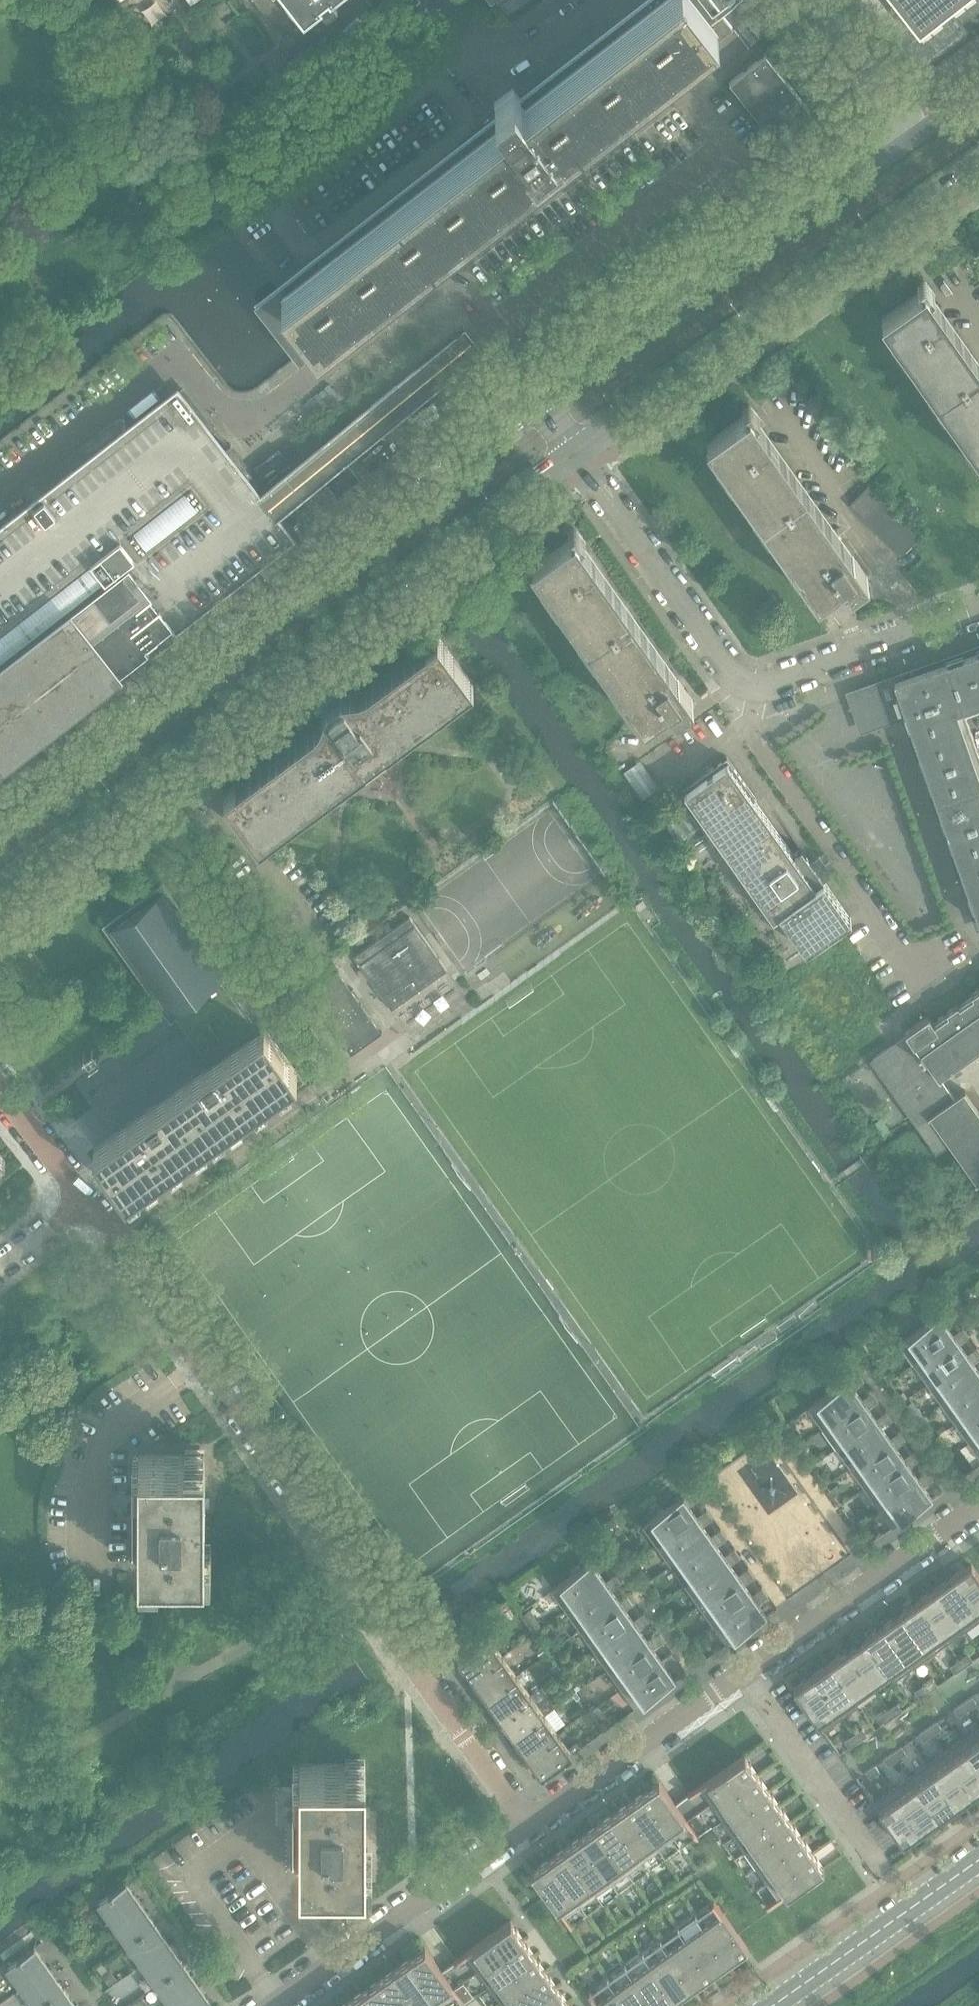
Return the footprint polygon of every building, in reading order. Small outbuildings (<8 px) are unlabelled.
[(732,25),(713,0),(644,0),(543,79),(539,82),(539,83),(521,97),(514,88),(495,103),(501,111),(491,119),(323,250),(298,270),(282,282),(279,285),(254,304),(296,357),(300,362),(327,341),(341,329),(366,310),(732,25)] [(283,36),(321,6),(327,13),(337,5),(334,0),(254,0),(283,36)] [(507,10),(520,0),(499,0),(507,10)] [(918,48),(978,1),(978,0),(880,0),(918,48)] [(803,101),(779,71),(766,53),(729,81),(739,93),(767,129),(773,138),(810,109),(803,101)] [(931,297),(925,288),(882,318),(978,455),(978,365),(931,297)] [(1,758),(1,759),(2,758),(3,757),(2,756),(5,753),(14,746),(24,739),(25,738),(28,735),(29,737),(31,735),(30,734),(34,731),(44,723),(57,713),(58,715),(60,713),(59,712),(71,703),(85,691),(86,693),(87,692),(88,691),(87,690),(114,669),(115,670),(116,669),(115,668),(142,647),(143,648),(145,647),(147,645),(146,643),(148,643),(158,634),(172,623),(173,625),(175,624),(175,623),(174,622),(188,611),(201,601),(202,602),(204,601),(203,600),(229,579),(230,580),(232,579),(231,578),(238,572),(258,557),(259,558),(260,557),(259,556),(286,535),(287,536),(289,535),(287,533),(286,534),(265,507),(267,506),(265,505),(264,505),(243,479),(245,478),(243,476),(242,477),(226,456),(221,450),(222,449),(221,448),(220,448),(199,422),(200,421),(199,419),(198,420),(177,393),(178,393),(177,391),(175,392),(148,413),(147,414),(147,415),(121,436),(120,435),(119,436),(118,437),(119,437),(92,458),(92,457),(91,458),(90,459),(64,480),(63,479),(62,480),(61,481),(62,481),(35,502),(35,501),(33,503),(31,504),(32,505),(5,526),(4,525),(4,526),(3,527),(0,530),(0,759),(1,758)] [(852,556),(756,421),(749,411),(746,414),(743,409),(742,410),(745,415),(707,441),(818,598),(834,586),(841,596),(868,577),(853,556),(852,556)] [(388,411),(381,417),(391,429),(398,423),(388,411)] [(858,513),(877,495),(868,486),(850,505),(858,513)] [(867,522),(885,504),(877,495),(858,513),(867,522)] [(875,531),(894,512),(885,504),(867,522),(875,531)] [(883,539),(902,521),(894,512),(875,531),(883,539)] [(677,680),(582,544),(575,535),(533,565),(581,633),(643,721),(660,710),(666,719),(668,718),(667,717),(675,712),(675,713),(693,701),(678,679),(677,680)] [(362,766),(408,731),(405,726),(417,717),(421,722),(448,702),(444,697),(456,688),(459,694),(473,683),(437,635),(425,644),(426,644),(366,688),(366,689),(359,691),(350,692),(349,692),(349,687),(339,688),(330,692),(322,700),(318,709),(323,711),(320,720),(314,727),(235,785),(223,793),(259,842),(273,832),(269,827),(274,823),(278,828),(292,818),(288,812),(301,803),(305,808),(330,789),(327,784),(339,775),(343,780),(357,769),(353,764),(358,760),(362,766)] [(966,715),(978,710),(978,651),(853,695),(863,726),(905,711),(978,922),(978,753),(966,715)] [(793,855),(766,816),(745,787),(747,786),(727,757),(681,790),(710,831),(712,830),(773,917),(779,912),(805,949),(805,950),(820,940),(825,947),(843,934),(838,927),(851,918),(850,917),(849,917),(823,880),(820,882),(808,864),(811,862),(801,849),(793,855)] [(228,975),(162,883),(102,925),(168,1018),(228,975)] [(447,969),(409,916),(354,956),(391,1009),(447,969)] [(380,1033),(360,1006),(361,1005),(360,1004),(359,1004),(336,972),(337,971),(337,970),(305,993),(305,994),(307,993),(330,1025),(329,1026),(330,1027),(331,1026),(350,1054),(349,1055),(349,1056),(382,1033),(381,1032),(380,1033)] [(91,1109),(74,1121),(93,1148),(133,1205),(305,1083),(228,975),(168,1018),(74,1084),(91,1109)] [(964,1092),(966,1091),(965,1090),(954,1097),(940,1078),(941,1077),(940,1076),(964,1059),(978,1048),(978,989),(971,994),(973,996),(959,1006),(957,1004),(946,1012),(948,1014),(935,1024),(934,1024),(928,1016),(905,1032),(907,1036),(894,1045),(893,1044),(892,1044),(892,1045),(873,1058),(872,1059),(911,1114),(913,1117),(918,1113),(922,1120),(916,1124),(936,1153),(949,1144),(976,1182),(975,1183),(976,1184),(978,1181),(978,1112),(964,1092)] [(913,1364),(954,1335),(946,1323),(955,1317),(949,1308),(899,1344),(913,1364)] [(927,1383),(967,1354),(959,1343),(969,1336),(963,1328),(954,1335),(913,1364),(927,1383)] [(978,1375),(978,1370),(973,1363),(978,1358),(978,1350),(977,1347),(967,1354),(927,1383),(941,1403),(978,1375)] [(822,1428),(862,1399),(855,1388),(864,1381),(858,1373),(808,1408),(822,1428)] [(978,1405),(978,1375),(941,1403),(955,1423),(978,1405)] [(910,1395),(903,1385),(896,1390),(904,1400),(910,1395)] [(836,1448),(876,1419),(868,1407),(878,1401),(872,1392),(862,1399),(822,1428),(836,1448)] [(978,1435),(978,1405),(955,1423),(969,1443),(978,1435)] [(850,1468),(890,1438),(882,1427),(892,1420),(886,1412),(876,1419),(836,1448),(850,1468)] [(864,1487),(904,1458),(896,1447),(906,1440),(900,1431),(890,1438),(850,1468),(864,1487)] [(969,1443),(978,1457),(978,1435),(969,1443)] [(878,1507),(918,1477),(910,1466),(920,1459),(914,1451),(904,1458),(864,1487),(878,1507)] [(205,1563),(205,1515),(205,1455),(139,1455),(139,1563),(205,1563)] [(933,1498),(924,1486),(933,1479),(928,1471),(918,1477),(878,1507),(892,1527),(933,1498)] [(832,1494),(840,1489),(836,1484),(829,1490),(832,1494)] [(656,1545),(697,1516),(689,1505),(699,1498),(693,1490),(642,1526),(656,1545)] [(670,1565),(711,1536),(703,1525),(712,1518),(706,1509),(697,1516),(656,1545),(670,1565)] [(684,1585),(725,1555),(717,1544),(726,1538),(720,1529),(711,1536),(670,1565),(684,1585)] [(698,1604),(739,1575),(731,1564),(740,1557),(734,1549),(725,1555),(684,1585),(698,1604)] [(565,1609),(606,1581),(598,1570),(608,1563),(602,1554),(551,1590),(565,1609)] [(953,1575),(978,1612),(978,1574),(971,1562),(953,1575)] [(712,1624),(753,1595),(745,1583),(754,1577),(748,1568),(739,1575),(698,1604),(712,1624)] [(579,1629),(620,1600),(612,1589),(621,1582),(615,1574),(606,1581),(565,1609),(579,1629)] [(935,1588),(965,1630),(978,1620),(978,1612),(953,1575),(935,1588)] [(727,1644),(767,1615),(758,1603),(768,1596),(762,1588),(753,1595),(712,1624),(727,1644)] [(935,1588),(917,1600),(947,1643),(965,1630),(935,1588)] [(593,1649),(634,1620),(626,1609),(635,1602),(629,1594),(620,1600),(579,1629),(593,1649)] [(917,1600),(900,1613),(930,1655),(947,1643),(917,1600)] [(541,1626),(529,1609),(522,1614),(534,1631),(541,1626)] [(607,1669),(648,1639),(640,1628),(649,1622),(643,1613),(634,1620),(593,1649),(607,1669)] [(900,1613),(882,1625),(912,1668),(930,1655),(900,1613)] [(882,1625),(864,1638),(894,1680),(912,1668),(882,1625)] [(621,1688),(661,1659),(654,1648),(663,1641),(657,1633),(648,1639),(607,1669),(621,1688)] [(471,1676),(502,1654),(488,1635),(457,1657),(471,1676)] [(864,1638),(846,1650),(876,1693),(894,1680),(864,1638)] [(542,1645),(535,1649),(540,1656),(547,1652),(542,1645)] [(846,1650),(828,1663),(859,1705),(876,1693),(846,1650)] [(636,1709),(676,1680),(667,1667),(677,1661),(671,1652),(661,1659),(621,1688),(636,1709)] [(707,1658),(703,1653),(698,1656),(703,1661),(707,1658)] [(968,1653),(959,1659),(964,1666),(973,1659),(968,1653)] [(485,1696),(516,1674),(502,1654),(471,1676),(485,1696)] [(959,1659),(951,1665),(955,1672),(964,1666),(959,1659)] [(828,1663),(811,1676),(841,1718),(859,1705),(828,1663)] [(561,1671),(556,1664),(550,1669),(554,1676),(561,1671)] [(499,1716),(530,1693),(516,1674),(485,1696),(499,1716)] [(811,1676),(793,1688),(823,1731),(841,1718),(811,1676)] [(933,1677),(924,1684),(928,1691),(938,1684),(933,1677)] [(924,1684),(915,1690),(920,1697),(928,1691),(924,1684)] [(513,1735),(544,1713),(530,1693),(499,1716),(513,1735)] [(972,1696),(963,1702),(968,1709),(977,1703),(972,1696)] [(963,1702),(954,1709),(959,1716),(968,1709),(963,1702)] [(897,1703),(888,1709),(893,1716),(902,1710),(897,1703)] [(888,1709),(879,1716),(884,1723),(893,1716),(888,1709)] [(527,1755),(558,1733),(544,1713),(513,1735),(527,1755)] [(608,1728),(603,1721),(600,1723),(605,1730),(608,1728)] [(936,1721),(928,1727),(933,1734),(941,1728),(936,1721)] [(928,1727),(918,1734),(923,1740),(933,1734),(928,1727)] [(962,1739),(978,1763),(978,1727),(962,1739)] [(862,1728),(853,1734),(858,1741),(867,1735),(862,1728)] [(541,1776),(573,1754),(572,1753),(580,1748),(576,1741),(568,1747),(558,1733),(527,1755),(541,1776)] [(853,1734),(844,1741),(848,1748),(858,1741),(853,1734)] [(944,1751),(974,1794),(978,1791),(978,1763),(962,1739),(944,1751)] [(901,1746),(892,1752),(897,1759),(906,1753),(901,1746)] [(944,1751),(927,1764),(957,1806),(974,1794),(944,1751)] [(892,1752),(883,1758),(888,1765),(897,1759),(892,1752)] [(824,1867),(778,1803),(744,1755),(689,1794),(688,1795),(688,1796),(676,1804),(659,1781),(531,1871),(547,1894),(559,1912),(571,1927),(573,1926),(572,1926),(697,1838),(699,1837),(698,1837),(712,1827),(767,1905),(766,1905),(767,1907),(824,1867)] [(366,1872),(366,1764),(299,1764),(299,1872),(366,1872)] [(875,1764),(866,1771),(870,1778),(880,1771),(875,1764)] [(927,1764),(909,1776),(939,1819),(957,1806),(927,1764)] [(909,1776),(891,1789),(921,1832),(939,1819),(909,1776)] [(891,1789),(873,1802),(903,1844),(921,1832),(891,1789)] [(141,1905),(134,1895),(126,1884),(126,1883),(109,1895),(98,1903),(113,1924),(141,1905)] [(748,1948),(724,1915),(713,1900),(712,1901),(712,1902),(695,1914),(703,1925),(729,1962),(748,1948)] [(155,1925),(150,1918),(141,1905),(113,1924),(128,1944),(155,1925)] [(729,1962),(703,1925),(695,1914),(677,1926),(685,1937),(711,1974),(729,1962)] [(545,1969),(510,1920),(454,1961),(442,1970),(425,1947),(341,2005),(468,2005),(467,2005),(480,1996),(487,2005),(571,2005),(545,1969)] [(169,1945),(162,1936),(155,1925),(128,1944),(142,1964),(169,1945)] [(711,1974),(685,1937),(677,1926),(660,1939),(668,1950),(694,1987),(711,1974)] [(694,1987),(668,1950),(660,1939),(642,1951),(650,1962),(676,1999),(694,1987)] [(184,1965),(178,1958),(169,1945),(142,1964),(156,1985),(184,1965)] [(49,1969),(42,1960),(35,1949),(34,1948),(18,1959),(18,1960),(7,1967),(22,1988),(49,1969)] [(650,1962),(642,1951),(624,1963),(632,1975),(655,2005),(666,2005),(676,1999),(650,1962)] [(632,1975),(624,1963),(607,1976),(615,1987),(628,2005),(655,2005),(632,1975)] [(198,1986),(191,1976),(184,1965),(156,1985),(171,2005),(198,1986)] [(58,1982),(49,1969),(22,1988),(35,2005),(40,2005),(63,1989),(58,1982)] [(109,1969),(101,1975),(109,1985),(116,1979),(109,1969)] [(615,1987),(607,1976),(590,1988),(588,1989),(600,2005),(628,2005),(615,1987)] [(212,2005),(198,1986),(171,2005),(172,2005),(213,2005),(212,2005)] [(71,2000),(63,1989),(40,2005),(75,2005),(71,2000)]
